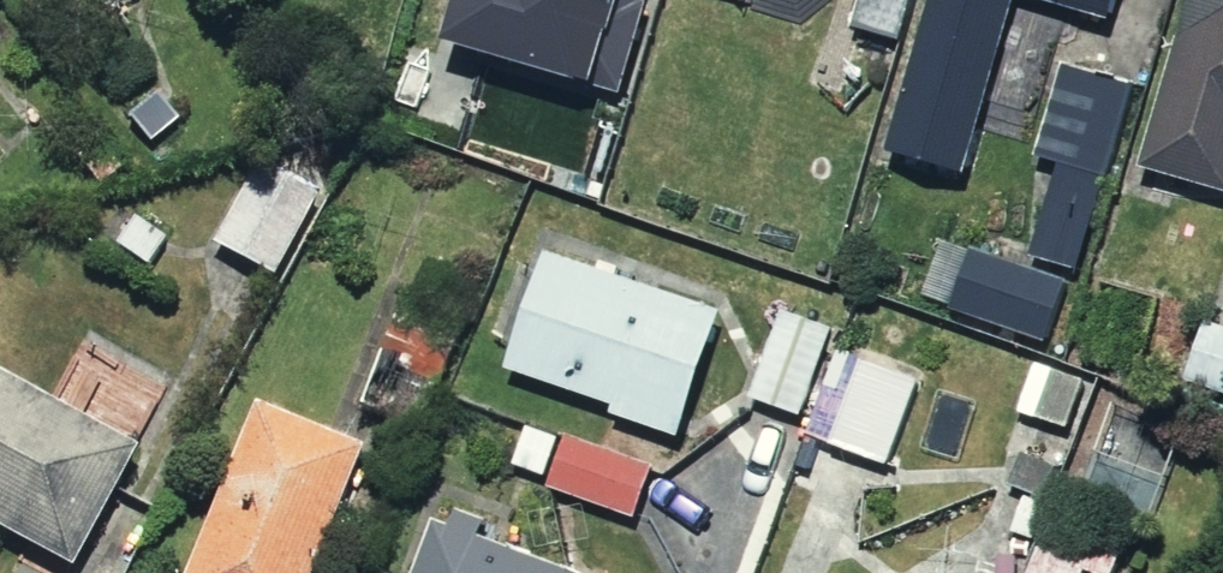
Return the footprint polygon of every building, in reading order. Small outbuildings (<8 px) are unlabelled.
[(445,41),(611,88),(637,0),(457,0),(445,41)] [(847,26),(898,40),(909,0),(854,0),(847,26)] [(888,146),(960,167),(1009,0),(931,0),(888,146)] [(1105,17),(1110,0),(1049,0),(1105,17)] [(1133,178),(1222,204),(1222,0),(1186,0),(1133,178)] [(1057,164),(1028,252),(1070,266),(1131,84),(1061,61),(1030,155),(1057,164)] [(315,188),(253,156),(209,240),(271,272),(315,188)] [(1064,279),(969,248),(950,306),(1045,338),(1064,279)] [(711,320),(529,250),(485,364),(667,434),(711,320)] [(820,328),(759,310),(732,398),(793,416),(820,328)] [(1199,318),(1179,379),(1222,392),(1222,326),(1199,318)] [(1075,374),(1019,355),(1000,411),(1056,430),(1075,374)] [(920,378),(858,359),(830,451),(892,471),(920,378)] [(0,363),(0,522),(74,562),(141,440),(0,363)] [(227,409),(166,572),(310,572),(353,455),(227,409)] [(440,495),(408,572),(550,572),(488,548),(500,519),(440,495)] [(1031,526),(1011,572),(1082,572),(1091,551),(1031,526)]
